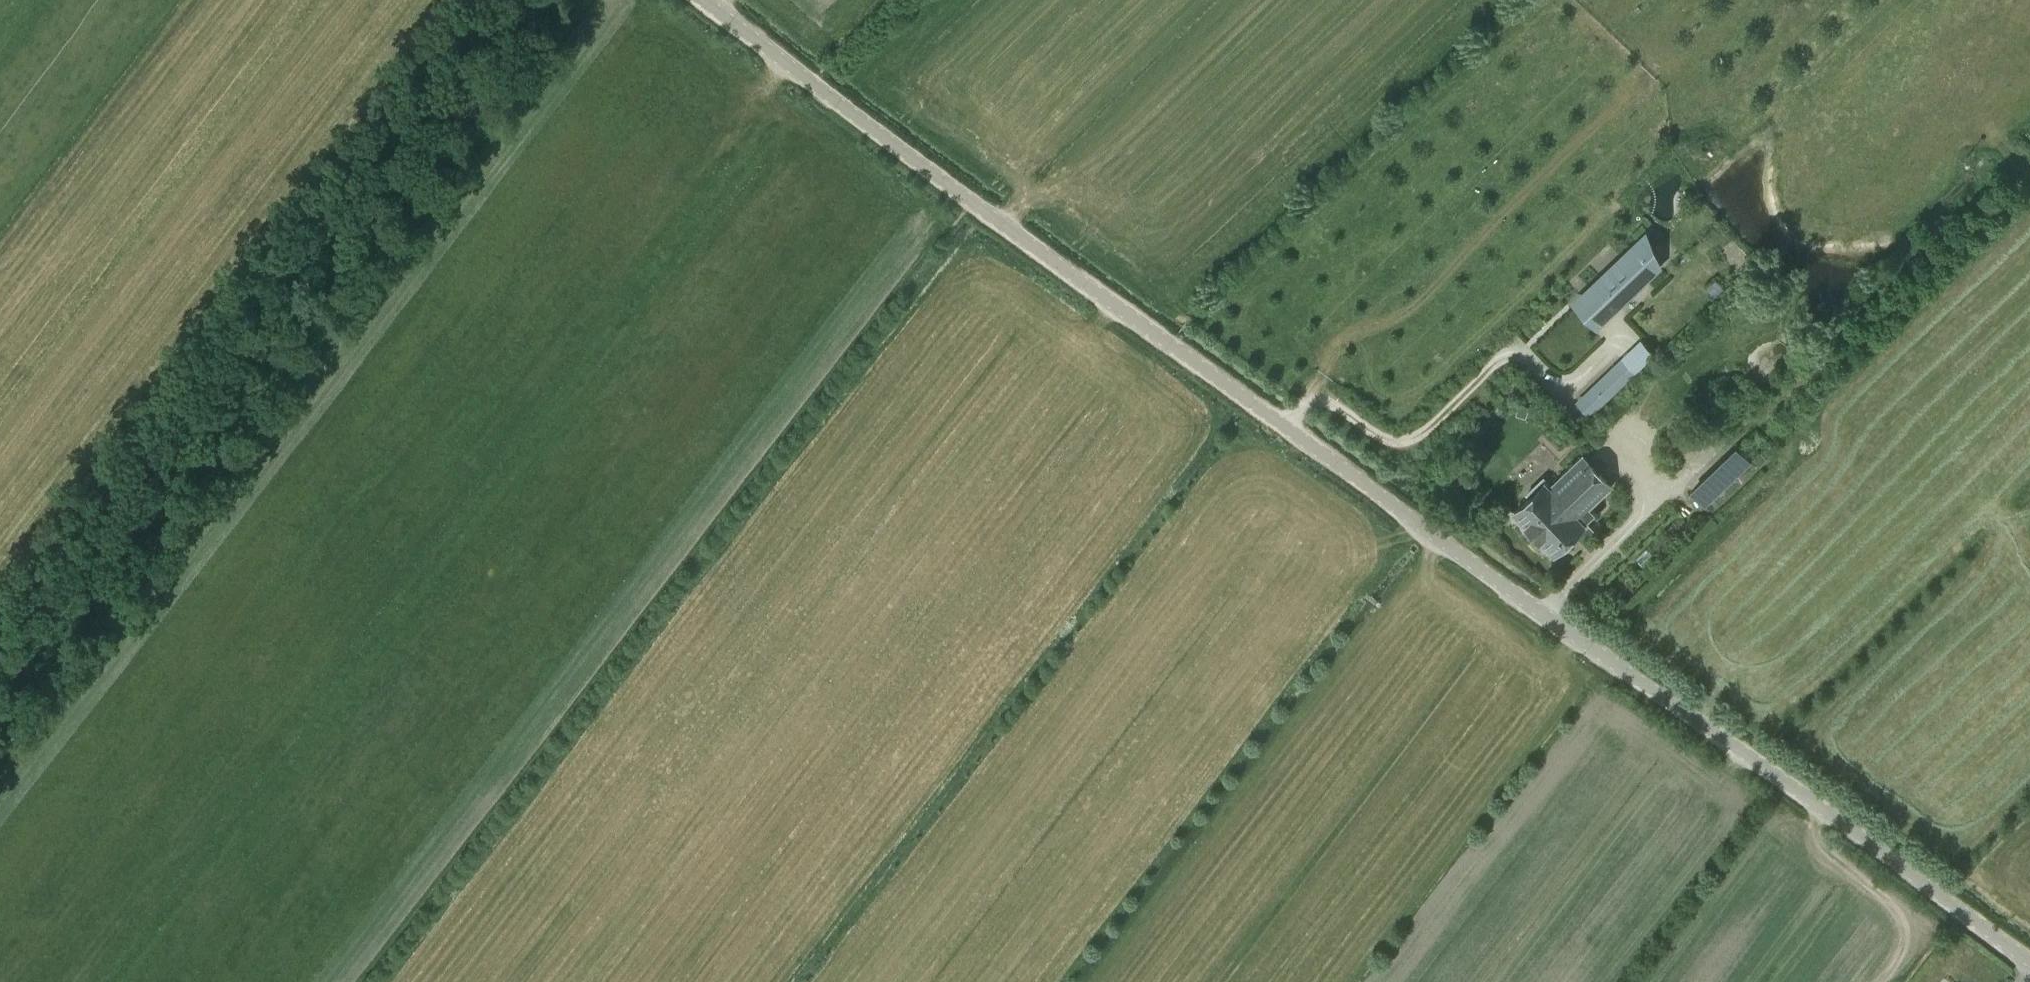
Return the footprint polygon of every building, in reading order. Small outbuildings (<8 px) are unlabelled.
[(1638,243),(1575,303),(1595,325),(1628,293),(1633,298),(1645,287),(1640,282),(1658,265),(1638,243)] [(1615,367),(1578,402),(1589,414),(1626,378),(1625,378),(1624,379),(1614,369),(1615,367)] [(1516,414),(1525,416),(1528,407),(1518,404),(1516,414)] [(1691,490),(1705,505),(1751,462),(1737,447),(1691,490)] [(1543,478),(1527,494),(1530,496),(1514,512),(1526,525),(1526,527),(1527,530),(1528,532),(1530,534),(1534,537),(1536,539),(1539,539),(1554,554),(1584,525),(1583,524),(1594,514),(1588,508),(1611,486),(1582,455),(1551,486),(1543,478)]
